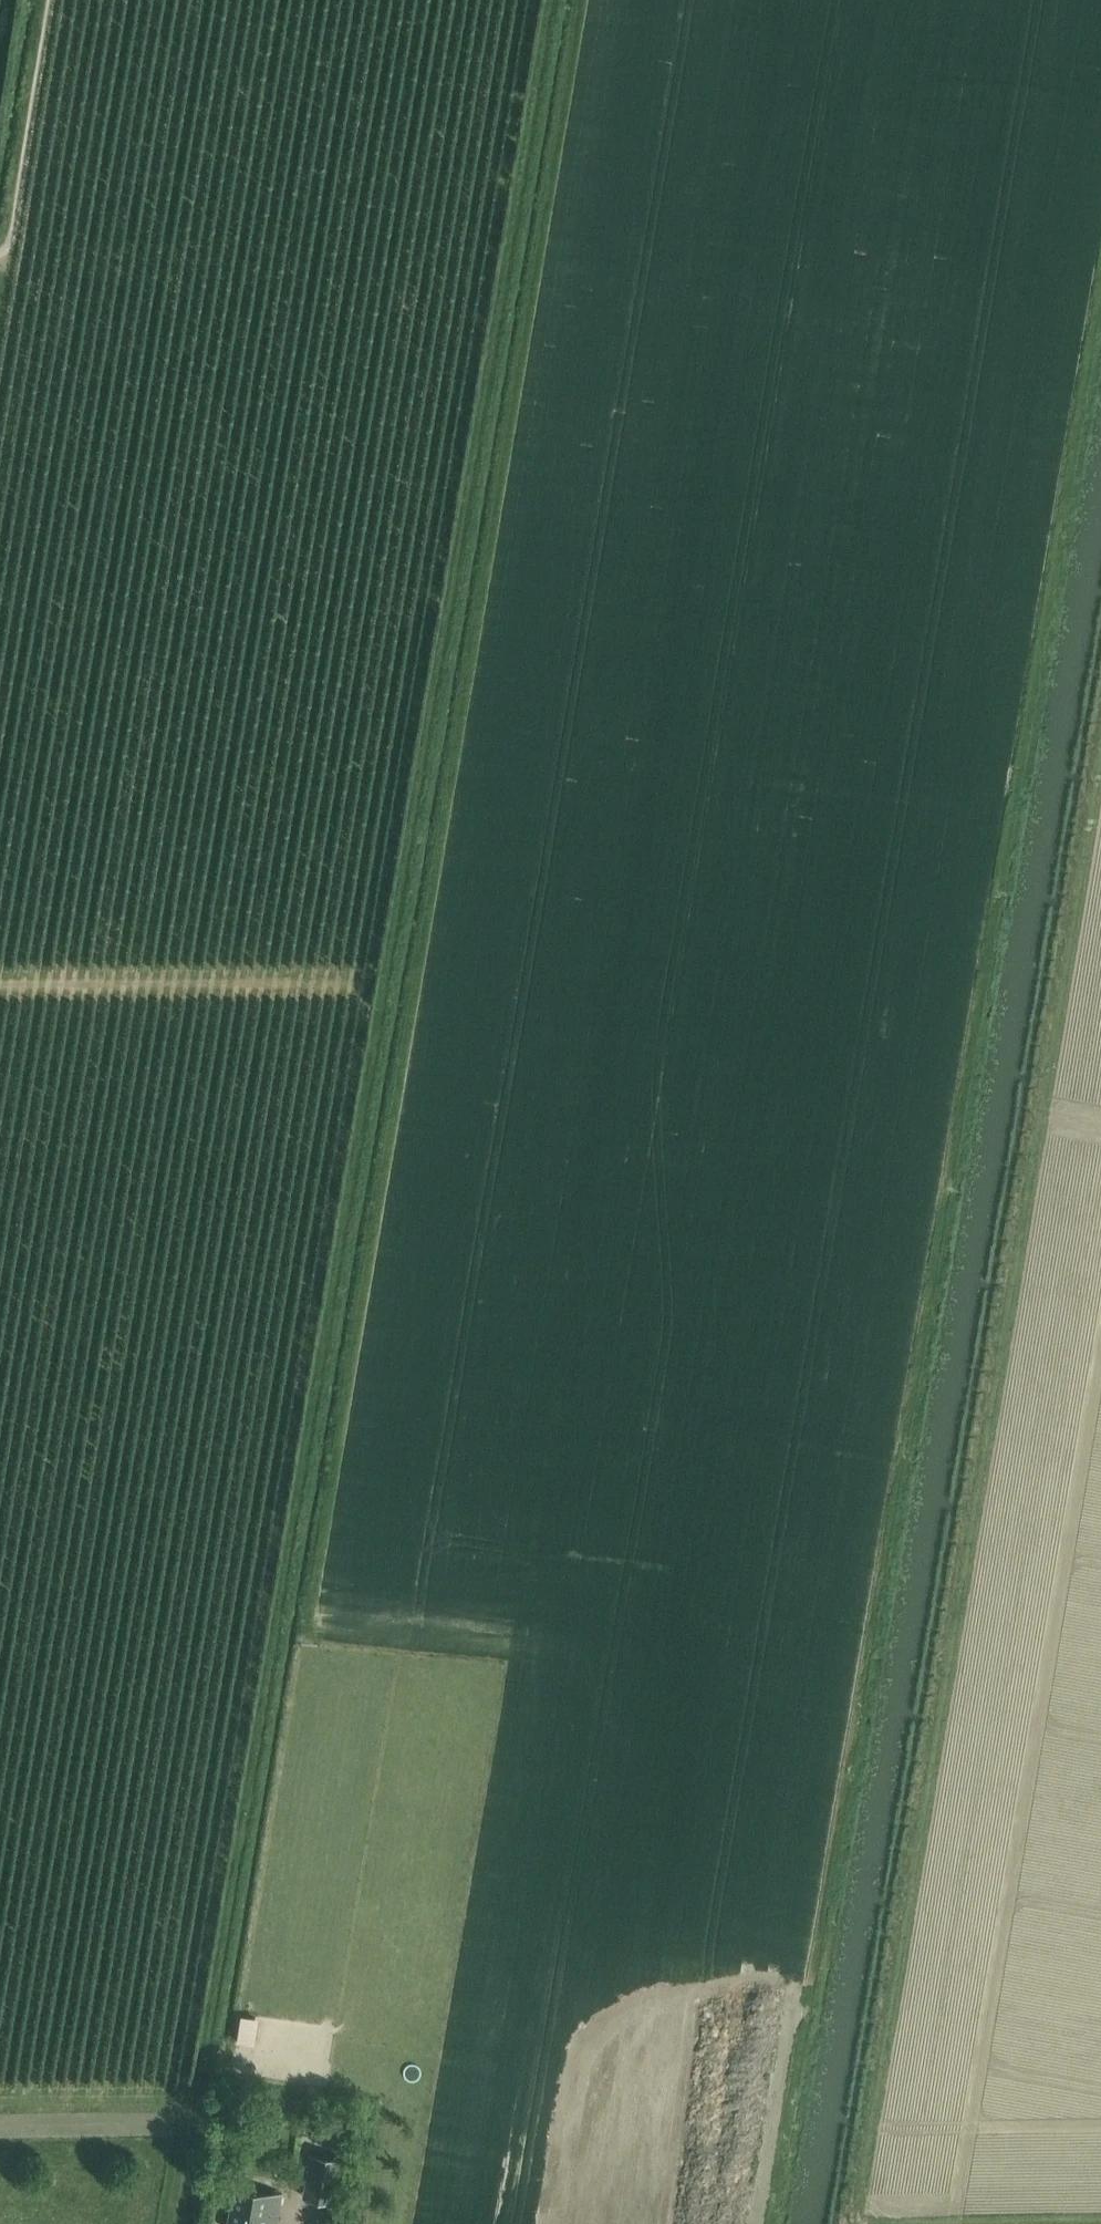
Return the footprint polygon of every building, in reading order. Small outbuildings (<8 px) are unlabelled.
[(312,2153),(305,2197),(336,2202),(343,2159),(312,2153)] [(235,2187),(232,2206),(229,2223),(278,2223),(282,2194),(235,2187)]
